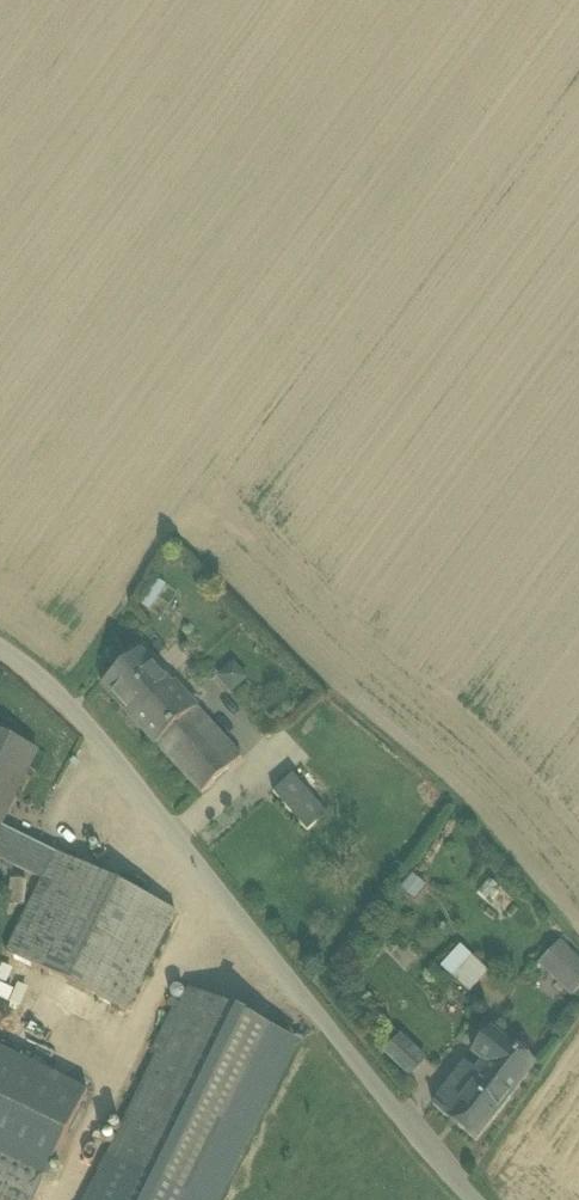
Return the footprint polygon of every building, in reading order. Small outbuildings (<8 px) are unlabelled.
[(109,692),(140,726),(178,692),(147,658),(109,692)] [(249,680),(234,663),(217,678),(233,695),(249,680)] [(181,689),(178,692),(140,726),(162,751),(203,714),(181,689)] [(162,751),(205,800),(246,763),(203,714),(162,751)] [(26,776),(37,753),(0,735),(0,763),(26,776)] [(26,776),(0,763),(0,829),(0,828),(26,776)] [(283,802),(314,838),(333,822),(302,786),(283,802)] [(0,828),(0,829),(0,861),(43,882),(56,856),(0,828)] [(7,956),(127,1015),(176,914),(57,856),(56,856),(43,882),(7,956)] [(427,887),(412,876),(401,891),(417,902),(427,887)] [(561,944),(539,966),(571,1000),(578,992),(578,962),(561,944)] [(452,979),(472,958),(461,947),(441,969),(452,979)] [(490,975),(472,958),(452,979),(469,996),(490,975)] [(108,1161),(186,1199),(268,1032),(191,994),(108,1161)] [(268,1032),(186,1199),(108,1161),(89,1199),(222,1199),(298,1046),(268,1032)] [(490,1069),(484,1077),(511,1099),(535,1068),(492,1034),(474,1056),(490,1069)] [(386,1055),(410,1078),(426,1062),(402,1039),(386,1055)] [(46,1180),(88,1094),(0,1051),(0,1157),(46,1180)] [(476,1143),(511,1099),(484,1077),(478,1072),(475,1076),(465,1067),(433,1108),(476,1143)] [(46,1180),(0,1157),(0,1199),(36,1199),(46,1180)]
